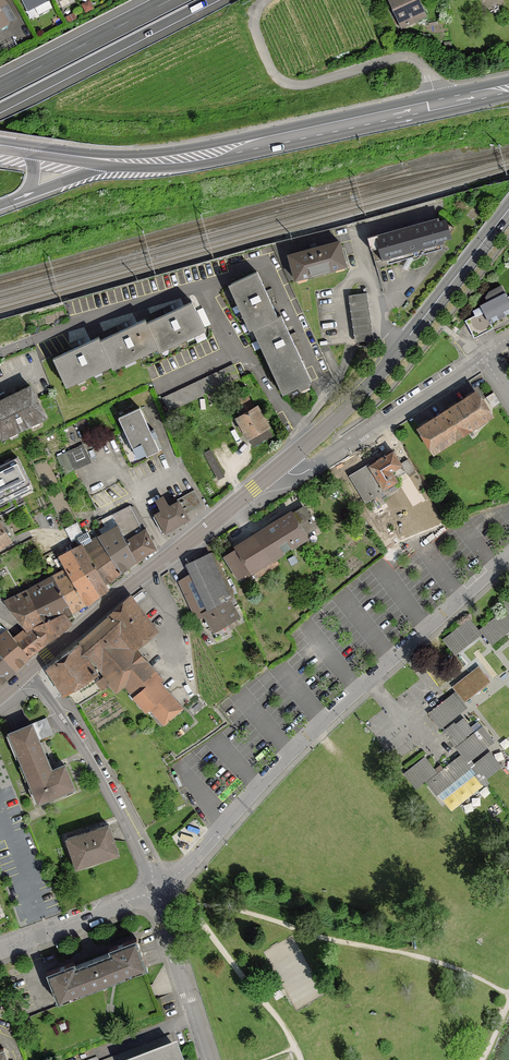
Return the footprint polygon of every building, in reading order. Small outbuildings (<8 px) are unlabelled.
[(4,0),(0,0),(0,31),(16,22),(4,0)] [(417,0),(393,0),(403,23),(423,14),(417,0)] [(439,217),(373,235),(380,260),(446,242),(439,217)] [(296,283),(346,269),(338,241),(288,254),(296,283)] [(312,381),(281,315),(278,317),(256,272),(227,286),(248,330),(253,328),(284,395),(312,381)] [(508,313),(508,300),(502,286),(489,292),(486,297),(488,301),(481,305),(484,311),(466,321),(474,337),(492,327),(490,323),(508,313)] [(372,341),(367,293),(348,295),(354,343),(372,341)] [(51,359),(65,389),(112,367),(113,370),(157,350),(159,352),(205,330),(191,301),(145,323),(143,319),(99,340),(97,337),(51,359)] [(170,413),(240,380),(232,364),(162,398),(170,413)] [(31,387),(0,402),(0,436),(1,439),(46,418),(31,387)] [(434,451),(491,415),(477,393),(420,429),(434,451)] [(494,393),(487,397),(493,406),(500,402),(494,393)] [(274,434),(256,403),(234,416),(252,447),(274,434)] [(158,451),(139,408),(116,418),(135,461),(158,451)] [(224,476),(210,450),(203,454),(217,479),(224,476)] [(401,463),(394,451),(385,456),(385,455),(378,460),(378,461),(352,476),(366,500),(398,481),(394,475),(397,473),(399,476),(406,472),(409,477),(416,473),(408,459),(401,463)] [(0,466),(0,499),(31,484),(18,457),(0,466)] [(162,535),(188,520),(185,514),(202,505),(194,490),(167,506),(161,497),(154,501),(159,510),(151,515),(162,535)] [(315,526),(303,508),(291,515),(290,514),(238,547),(238,548),(224,556),(238,578),(252,570),(256,577),(274,566),(278,563),(276,559),(271,561),(270,559),(305,537),(303,534),(315,526)] [(137,561),(113,524),(96,535),(119,572),(137,561)] [(11,544),(0,526),(0,550),(11,544)] [(137,559),(156,549),(145,527),(125,538),(137,559)] [(120,573),(96,535),(81,545),(105,583),(120,573)] [(79,542),(55,557),(63,570),(85,605),(109,590),(79,542)] [(197,620),(205,616),(215,631),(239,617),(229,600),(231,599),(210,553),(189,563),(196,579),(181,586),(197,620)] [(63,570),(3,601),(22,630),(14,637),(28,658),(71,622),(68,617),(85,605),(63,570)] [(109,618),(79,643),(91,658),(102,675),(117,691),(124,685),(147,711),(150,708),(159,718),(177,703),(159,683),(162,680),(134,649),(135,648),(135,647),(154,631),(155,632),(157,630),(155,627),(155,628),(132,600),(133,599),(131,597),(128,599),(129,600),(121,607),(120,606),(117,609),(111,616),(109,618)] [(481,629),(491,641),(508,627),(508,615),(505,610),(481,629)] [(469,620),(445,639),(455,651),(479,633),(469,620)] [(4,632),(0,636),(0,654),(14,670),(28,658),(4,632)] [(91,658),(79,643),(68,652),(62,657),(47,668),(63,693),(69,698),(70,697),(77,704),(108,685),(103,677),(102,677),(101,675),(100,675),(98,673),(100,672),(97,668),(96,669),(89,659),(91,658)] [(14,670),(0,655),(0,682),(14,670)] [(478,667),(454,686),(464,699),(488,680),(478,667)] [(454,693),(430,713),(440,725),(464,706),(454,693)] [(46,717),(32,724),(35,732),(50,726),(46,717)] [(425,759),(409,772),(418,784),(428,776),(431,779),(428,781),(438,794),(443,800),(478,772),(468,759),(491,740),(482,728),(482,727),(478,722),(470,728),(464,719),(447,733),(463,754),(437,774),(425,759)] [(32,724),(10,733),(39,802),(74,787),(65,765),(51,770),(50,766),(49,764),(42,749),(43,748),(42,746),(41,746),(39,740),(35,732),(32,724)] [(50,726),(35,732),(39,740),(53,734),(50,726)] [(117,853),(118,853),(109,824),(67,838),(76,867),(77,866),(77,865),(87,862),(87,863),(108,856),(107,855),(117,851),(117,853)] [(58,1002),(148,968),(147,965),(137,937),(109,948),(109,949),(110,949),(111,952),(75,965),(74,963),(75,962),(75,961),(47,972),(57,999),(58,1002)] [(179,1053),(173,1037),(113,1059),(160,1059),(179,1053)] [(0,1049),(0,1059),(9,1059),(4,1047),(0,1049)]
